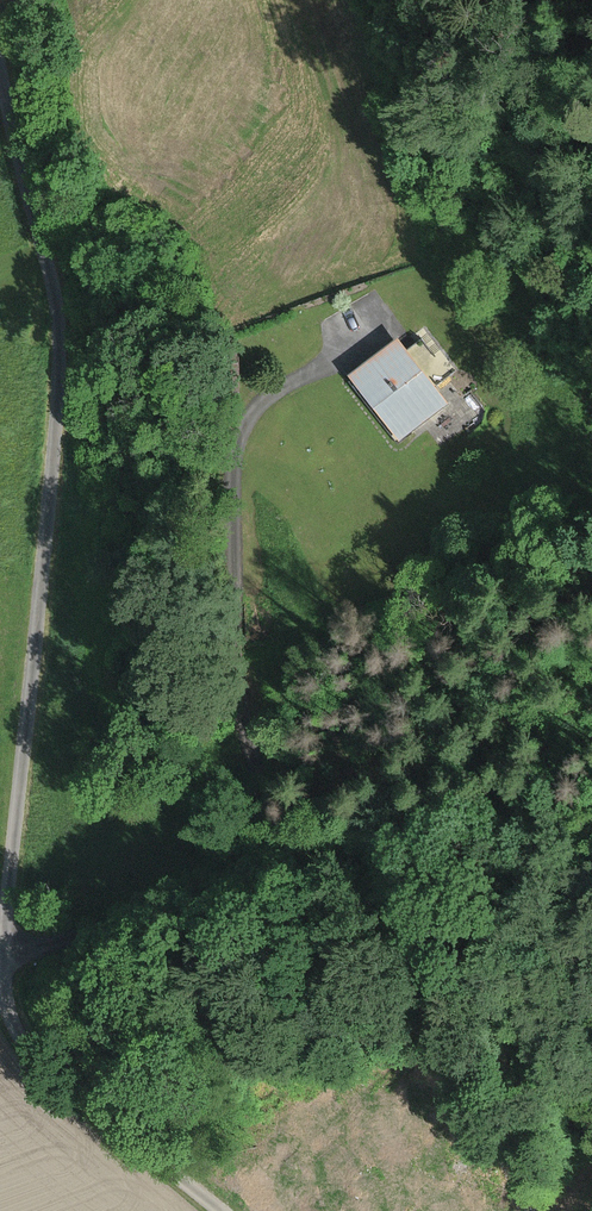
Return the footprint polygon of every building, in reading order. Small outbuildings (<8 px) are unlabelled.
[(444,403),(396,341),(351,376),(398,438),(444,403)]
